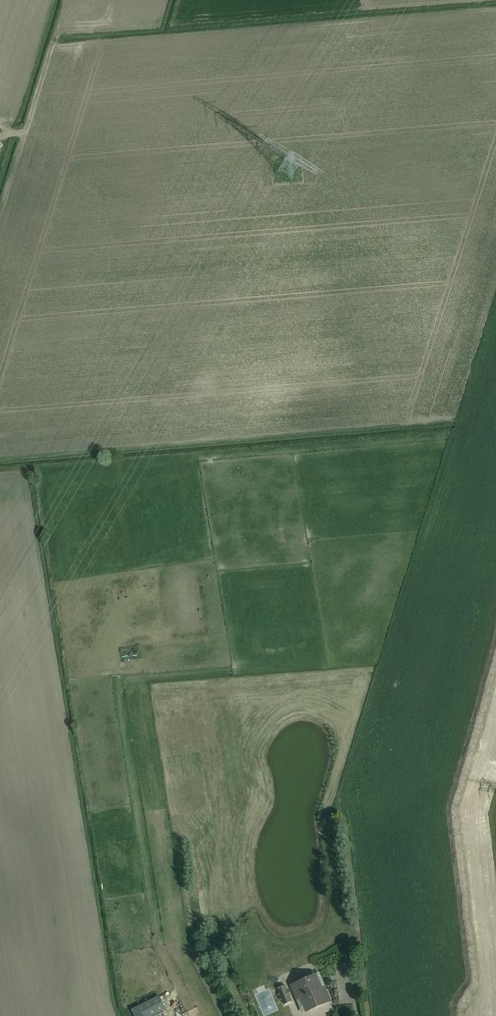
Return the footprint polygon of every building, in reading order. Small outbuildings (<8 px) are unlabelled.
[(316,974),(311,976),(290,985),(297,999),(299,998),(305,1012),(330,1001),(324,987),(322,988),(316,974)] [(277,988),(279,994),(277,995),(279,1000),(282,999),(284,1005),(291,1002),(289,996),(292,995),(289,989),(287,990),(284,985),(277,988)]
